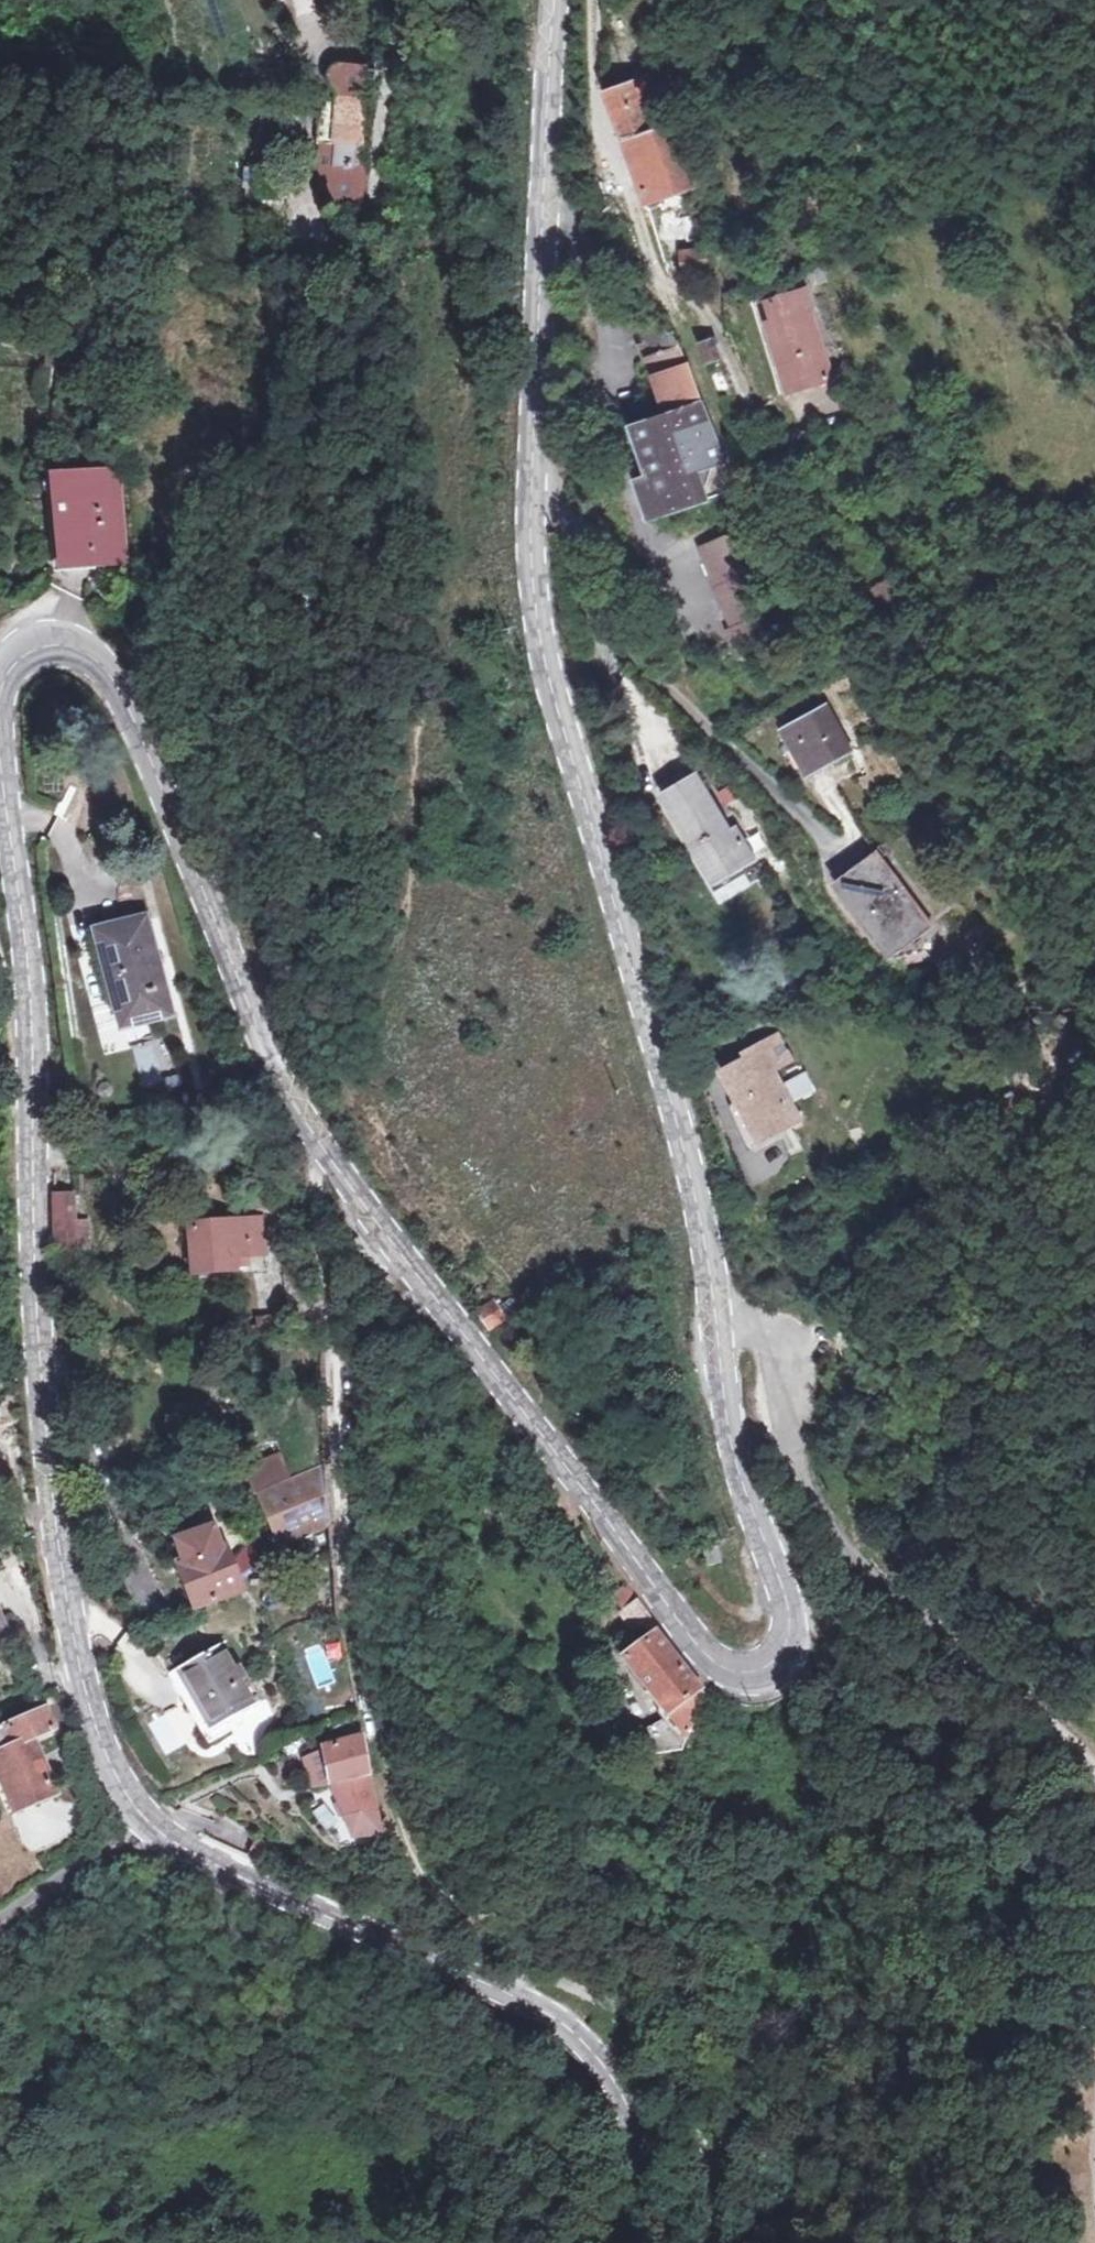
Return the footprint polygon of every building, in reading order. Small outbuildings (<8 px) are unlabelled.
[(656,68),(649,71),(653,81),(608,97),(623,142),(660,129),(659,126),(680,118),(660,78),(656,68)] [(325,215),(355,216),(358,175),(354,113),(357,74),(335,73),(328,73),(323,75),(320,79),(318,88),(319,92),(322,95),(328,98),(326,150),(315,150),(312,200),(326,200),(325,215)] [(276,96),(272,77),(263,79),(266,98),(276,96)] [(661,131),(660,129),(623,142),(645,206),(701,187),(699,179),(715,176),(710,151),(693,154),(687,122),(661,131)] [(610,190),(604,170),(594,174),(601,192),(610,190)] [(713,270),(710,248),(683,253),(687,275),(713,270)] [(806,315),(770,327),(777,349),(781,347),(796,394),(827,384),(806,315)] [(740,517),(746,515),(742,507),(739,504),(727,482),(703,432),(698,417),(687,383),(682,372),(681,373),(667,340),(661,343),(655,328),(640,332),(643,342),(633,344),(637,361),(646,359),(651,380),(662,416),(631,428),(650,480),(635,486),(648,521),(697,505),(722,497),(730,521),(740,517)] [(704,347),(692,351),(700,372),(712,367),(704,347)] [(64,470),(66,516),(91,516),(92,556),(133,554),(130,466),(64,470)] [(67,557),(92,556),(91,516),(66,516),(67,557)] [(740,517),(730,521),(736,539),(746,536),(740,517)] [(726,541),(695,552),(723,635),(718,637),(723,652),(752,643),(746,624),(754,622),(726,541)] [(896,583),(870,599),(891,628),(915,612),(896,583)] [(870,687),(860,673),(850,680),(860,694),(870,687)] [(852,746),(827,706),(788,729),(812,769),(852,746)] [(708,877),(751,853),(734,824),(728,827),(694,769),(659,790),(708,877)] [(868,902),(905,875),(888,854),(851,880),(868,902)] [(941,924),(905,875),(868,902),(897,942),(920,927),(925,934),(941,924)] [(148,1006),(169,1001),(149,910),(102,921),(116,983),(141,977),(148,1006)] [(116,983),(123,1012),(148,1006),(141,977),(116,983)] [(784,1023),(766,1032),(778,1057),(796,1049),(784,1023)] [(778,1057),(766,1032),(750,1039),(753,1046),(729,1059),(764,1131),(804,1113),(778,1057)] [(161,1083),(154,1045),(134,1049),(140,1087),(161,1083)] [(1019,1094),(1002,1100),(1011,1123),(1027,1117),(1019,1094)] [(82,1186),(60,1187),(62,1240),(84,1239),(82,1186)] [(243,1245),(241,1216),(186,1220),(189,1259),(221,1257),(220,1247),(243,1245)] [(498,1302),(487,1288),(477,1296),(488,1310),(498,1302)] [(251,1457),(261,1482),(296,1466),(285,1442),(251,1457)] [(319,1517),(296,1466),(261,1482),(272,1509),(282,1532),(319,1517)] [(249,1582),(237,1550),(233,1538),(227,1540),(220,1520),(182,1533),(189,1553),(184,1555),(200,1600),(249,1582)] [(646,1596),(622,1565),(609,1573),(626,1616),(634,1609),(646,1623),(654,1618),(641,1599),(646,1596)] [(9,1617),(0,1596),(0,1621),(9,1617)] [(680,1745),(701,1684),(659,1624),(626,1647),(666,1707),(641,1722),(646,1752),(680,1745)] [(260,1694),(249,1676),(252,1674),(243,1659),(239,1661),(225,1639),(178,1668),(212,1724),(260,1694)] [(315,1670),(328,1662),(316,1644),(303,1653),(315,1670)] [(63,1778),(41,1727),(63,1717),(55,1699),(38,1707),(36,1702),(28,1705),(30,1710),(0,1723),(0,1742),(23,1795),(63,1778)] [(331,1735),(340,1774),(375,1768),(366,1728),(331,1735)] [(292,1749),(276,1755),(289,1783),(308,1780),(292,1749)] [(388,1825),(375,1768),(340,1774),(359,1829),(388,1825)] [(63,1778),(23,1795),(26,1801),(66,1784),(63,1778)] [(619,2012),(605,2003),(599,2015),(613,2025),(619,2012)]
